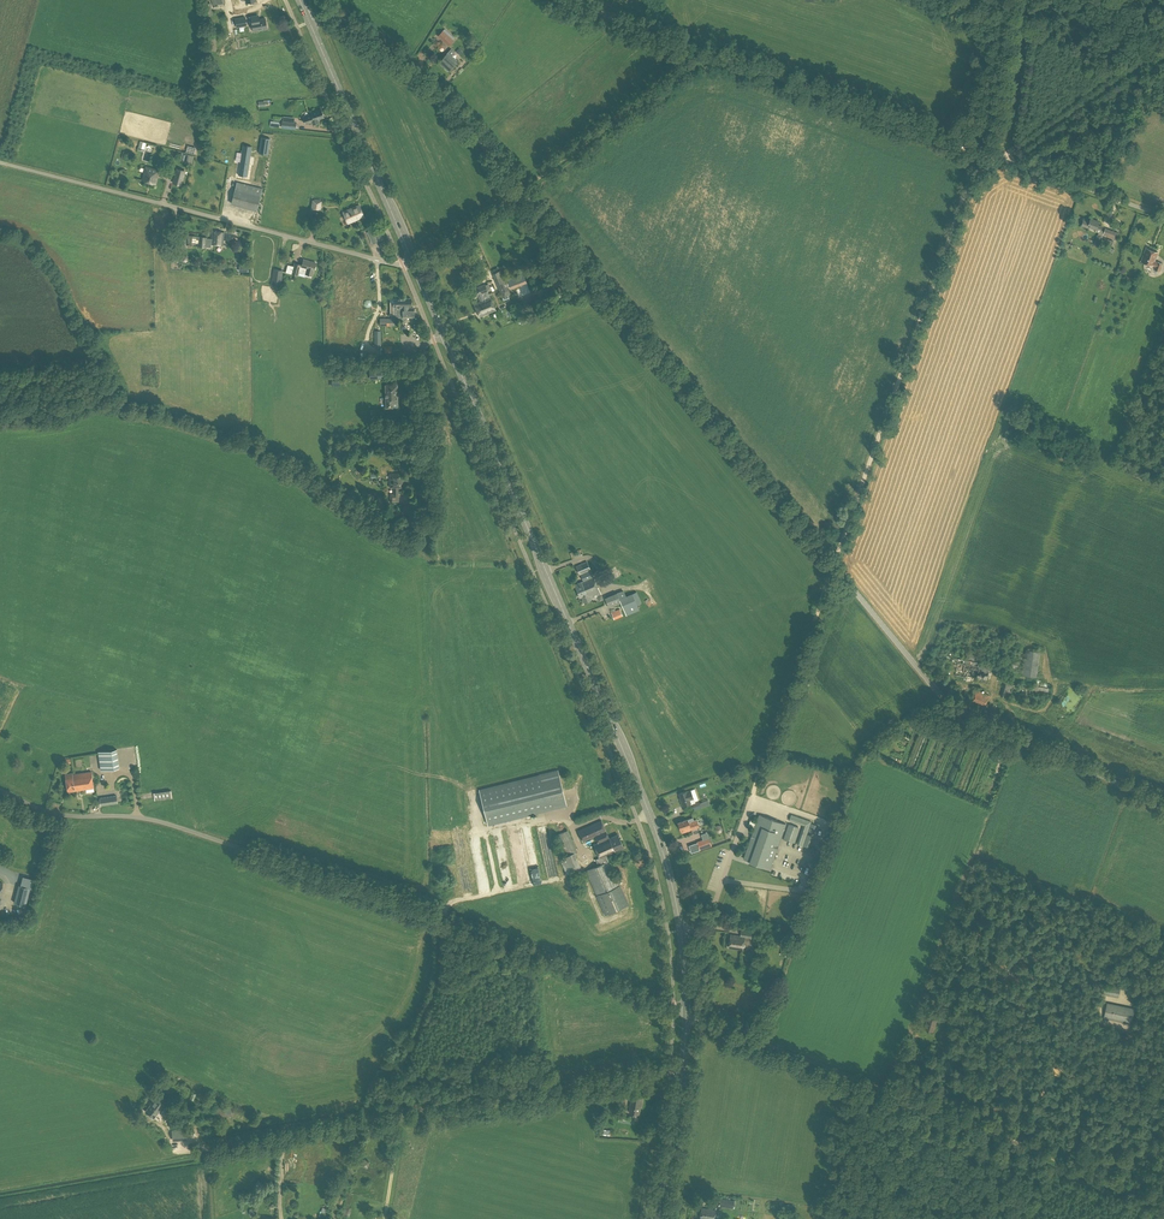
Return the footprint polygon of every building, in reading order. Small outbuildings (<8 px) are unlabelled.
[(271,9),(269,6),(268,7),(266,2),(259,5),(263,13),(271,9)] [(249,17),(250,22),(251,21),(253,31),(268,29),(266,18),(260,19),(259,14),(251,16),(249,17)] [(245,16),(234,18),(236,28),(247,26),(245,16)] [(439,35),(451,46),(457,41),(444,29),(439,35)] [(449,59),(450,58),(449,57),(452,54),(449,51),(439,62),(443,66),(444,65),(445,67),(451,61),(449,59)] [(312,125),(319,122),(318,119),(324,117),(321,109),(311,113),(312,114),(306,116),(303,117),(305,124),(311,123),(312,125)] [(283,120),(282,120),(282,121),(281,128),(295,129),(296,122),(294,121),(286,121),(283,120)] [(270,138),(261,137),(259,153),(268,155),(270,138)] [(243,145),(238,175),(247,176),(252,146),(243,145)] [(155,184),(160,170),(146,166),(141,180),(155,184)] [(182,186),(186,171),(176,168),(172,183),(182,186)] [(232,204),(259,210),(264,186),(236,181),(232,204)] [(320,211),(322,201),(313,200),(311,209),(320,211)] [(348,224),(364,217),(359,205),(343,212),(348,224)] [(1098,225),(1099,221),(1091,218),(1089,222),(1084,220),(1082,226),(1088,228),(1088,226),(1101,230),(1103,226),(1098,225)] [(373,244),(383,239),(378,228),(368,232),(373,244)] [(1116,240),(1119,232),(1105,228),(1103,235),(1116,240)] [(196,236),(188,235),(188,243),(195,244),(196,238),(199,238),(199,246),(211,247),(211,244),(223,245),(224,232),(212,231),(212,239),(207,239),(207,238),(200,237),(196,237),(196,236)] [(1104,241),(1105,238),(1103,237),(1097,234),(1093,245),(1100,247),(1102,243),(1103,243),(1104,241)] [(185,249),(186,239),(179,239),(178,249),(185,249)] [(1113,253),(1114,249),(1111,248),(1113,241),(1106,239),(1104,245),(1111,247),(1109,252),(1113,253)] [(1160,271),(1163,264),(1155,261),(1158,253),(1146,248),(1141,261),(1155,267),(1154,269),(1160,271)] [(314,270),(316,263),(303,260),(302,265),(295,263),(292,274),(298,275),(299,271),(306,272),(305,274),(312,275),(314,270)] [(281,286),(283,270),(274,269),(272,285),(281,286)] [(502,298),(510,295),(502,275),(494,278),(502,298)] [(511,288),(519,285),(516,278),(509,281),(511,288)] [(490,296),(489,296),(488,293),(488,292),(485,284),(473,289),(477,297),(478,296),(479,298),(479,300),(473,303),(479,317),(496,310),(490,296)] [(390,318),(380,318),(380,326),(395,326),(395,320),(402,320),(402,322),(404,321),(405,320),(405,318),(414,317),(414,307),(411,307),(411,302),(412,302),(412,299),(411,299),(411,298),(400,298),(393,299),(390,299),(390,318)] [(369,370),(369,374),(374,374),(375,379),(380,379),(380,369),(369,370)] [(386,408),(394,407),(393,403),(398,403),(397,385),(385,385),(386,408)] [(402,474),(390,474),(390,488),(394,488),(394,494),(390,494),(390,502),(399,501),(398,488),(402,487),(402,480),(403,480),(402,474)] [(368,502),(370,492),(362,491),(360,500),(368,502)] [(584,592),(579,594),(580,598),(582,597),(584,603),(591,600),(591,598),(601,594),(594,577),(587,562),(576,566),(579,575),(580,574),(584,573),(590,587),(586,588),(585,586),(583,587),(584,589),(583,589),(584,592)] [(614,577),(620,574),(617,568),(611,571),(614,577)] [(575,585),(579,594),(584,592),(583,589),(584,589),(583,587),(585,586),(586,588),(590,587),(584,573),(580,574),(583,581),(582,582),(581,582),(575,585)] [(619,599),(616,593),(605,598),(609,607),(621,602),(626,615),(639,610),(632,593),(619,599)] [(667,606),(678,601),(675,593),(672,594),(663,598),(667,606)] [(613,618),(622,615),(620,609),(611,613),(613,618)] [(1037,676),(1040,651),(1026,650),(1023,675),(1037,676)] [(987,680),(990,665),(958,659),(955,675),(967,677),(966,680),(972,681),(973,677),(987,680)] [(1013,685),(1005,683),(1001,696),(1010,698),(1011,691),(1023,694),(1050,695),(1051,687),(1041,687),(1030,686),(1030,687),(1013,684),(1013,685)] [(984,709),(990,695),(976,690),(971,703),(984,709)] [(101,770),(119,768),(117,749),(98,752),(101,770)] [(488,826),(567,806),(558,770),(479,789),(488,826)] [(94,788),(91,772),(73,774),(73,773),(65,774),(68,792),(94,788)] [(155,800),(172,798),(171,790),(154,793),(155,800)] [(682,806),(691,803),(690,800),(694,798),(691,790),(679,794),(681,800),(680,801),(682,806)] [(48,801),(55,803),(57,797),(49,795),(48,801)] [(101,806),(118,803),(117,796),(100,798),(101,806)] [(694,809),(701,807),(699,800),(692,803),(694,809)] [(770,868),(785,824),(759,815),(744,859),(751,861),(751,862),(757,864),(763,866),(764,865),(770,868)] [(803,846),(811,822),(791,815),(790,819),(789,820),(804,825),(797,844),(803,846)] [(693,821),(692,818),(678,823),(680,830),(681,829),(682,832),(698,826),(696,819),(693,821)] [(609,838),(601,820),(577,831),(582,841),(594,836),(597,843),(593,845),(599,857),(595,859),(598,865),(585,871),(605,915),(628,905),(605,855),(623,847),(618,834),(609,838)] [(720,833),(725,829),(721,824),(716,828),(720,833)] [(795,843),(800,828),(789,824),(784,839),(795,843)] [(535,862),(539,861),(534,839),(535,836),(533,830),(532,830),(528,831),(526,838),(525,838),(526,842),(529,843),(527,847),(530,848),(531,848),(532,852),(536,853),(531,854),(533,862),(535,862)] [(566,874),(581,867),(574,853),(577,851),(567,830),(555,835),(565,856),(559,859),(566,874)] [(809,847),(813,836),(807,834),(804,846),(809,847)] [(497,836),(502,862),(510,861),(505,835),(497,836)] [(547,867),(556,867),(553,835),(544,836),(547,867)] [(700,850),(712,846),(709,837),(697,841),(700,850)] [(16,872),(11,877),(16,882),(21,877),(16,872)] [(30,888),(18,885),(14,902),(26,905),(30,888)] [(751,938),(752,932),(741,930),(740,936),(730,935),(728,948),(743,950),(745,937),(751,938)] [(788,956),(791,945),(783,943),(780,954),(788,956)] [(1119,997),(1120,988),(1105,985),(1104,994),(1119,997)] [(1139,991),(1133,990),(1130,1002),(1136,1003),(1139,991)] [(1131,1022),(1133,1010),(1108,1004),(1105,1017),(1131,1022)] [(939,1021),(940,1017),(931,1014),(930,1018),(928,1017),(924,1029),(933,1032),(937,1021),(939,1021)] [(1078,1082),(1082,1080),(1076,1072),(1073,1074),(1078,1082)] [(166,1104),(155,1095),(148,1103),(149,1104),(144,1111),(153,1118),(156,1114),(160,1118),(163,1114),(159,1112),(166,1104)] [(641,1108),(642,1098),(632,1096),(629,1113),(638,1114),(639,1108),(641,1108)] [(186,1130),(176,1131),(176,1141),(187,1140),(186,1130)] [(363,1164),(369,1167),(372,1162),(366,1159),(363,1164)] [(349,1217),(352,1208),(349,1206),(352,1197),(350,1197),(352,1193),(351,1193),(352,1191),(350,1190),(349,1192),(340,1214),(349,1217)] [(726,1200),(724,1208),(734,1209),(735,1201),(726,1200)] [(716,1210),(701,1207),(700,1217),(711,1218),(714,1218),(716,1210)]
